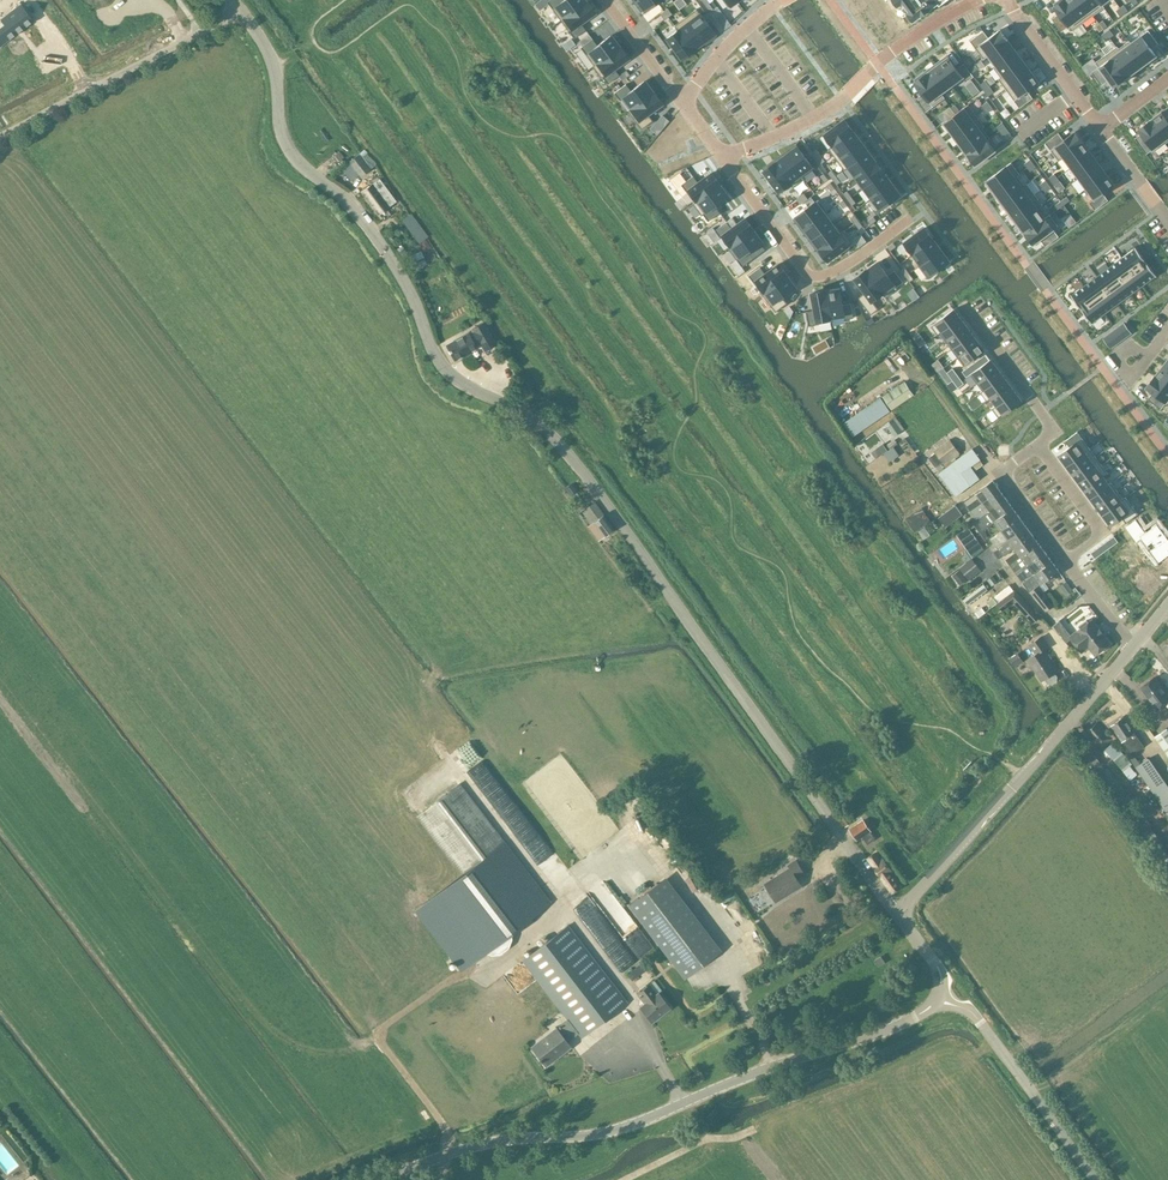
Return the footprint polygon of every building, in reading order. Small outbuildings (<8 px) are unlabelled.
[(547,2),(560,20),(585,2),(584,0),(564,0),(563,0),(549,0),(547,2)] [(644,10),(658,0),(637,0),(644,10)] [(909,20),(926,7),(929,10),(943,0),(894,0),(909,20)] [(1052,19),(1062,32),(1069,27),(1072,31),(1083,23),(1066,0),(1063,0),(1054,7),(1059,13),(1052,19)] [(1083,23),(1093,15),(1082,0),(1066,0),(1083,23)] [(1093,15),(1104,8),(1104,7),(1102,4),(1102,5),(1098,0),(1082,0),(1093,15)] [(585,2),(560,20),(574,38),(585,30),(580,23),(594,13),(586,2),(585,2)] [(709,3),(705,6),(709,12),(713,9),(709,3)] [(32,20),(21,5),(0,21),(0,45),(32,20)] [(1124,5),(1120,8),(1124,14),(1128,11),(1124,5)] [(668,8),(664,11),(668,17),(672,14),(668,8)] [(1120,8),(1116,11),(1120,17),(1124,14),(1120,8)] [(687,16),(685,18),(702,42),(714,33),(696,9),(687,16)] [(664,11),(660,14),(664,20),(668,17),(664,11)] [(685,18),(674,26),(677,30),(678,30),(692,50),(692,49),(702,42),(685,18)] [(1103,20),(1099,23),(1104,29),(1107,26),(1103,20)] [(1099,23),(1095,26),(1100,32),(1104,29),(1099,23)] [(983,31),(970,41),(983,59),(984,59),(988,56),(988,55),(1008,40),(1000,29),(988,38),(983,31)] [(1109,29),(1106,32),(1110,38),(1114,35),(1109,29)] [(677,30),(666,38),(681,58),(692,50),(692,49),(692,50),(678,30),(677,30)] [(1138,30),(1127,38),(1129,41),(1131,43),(1130,44),(1145,64),(1156,56),(1151,49),(1158,44),(1148,30),(1142,35),(1138,30)] [(1106,32),(1102,35),(1106,41),(1110,38),(1106,32)] [(592,39),(580,47),(594,65),(594,66),(619,47),(610,36),(597,46),(592,39)] [(1008,40),(988,55),(988,56),(995,65),(996,66),(1016,51),(1008,40)] [(1119,49),(1118,49),(1135,72),(1145,64),(1130,44),(1131,43),(1129,41),(1119,49)] [(1117,47),(1106,55),(1124,79),(1135,72),(1118,49),(1119,49),(1117,46),(1117,47)] [(594,65),(592,66),(606,85),(619,75),(614,69),(628,58),(619,47),(594,66),(594,65)] [(995,65),(993,67),(1001,77),(1001,78),(1023,61),(1016,51),(996,66),(995,65)] [(1099,67),(1092,72),(1101,85),(1108,80),(1113,87),(1124,79),(1106,55),(1095,63),(1099,67)] [(948,57),(937,66),(952,86),(963,77),(966,82),(970,79),(974,76),(964,63),(957,69),(948,57)] [(1001,77),(998,79),(999,79),(1006,90),(1031,72),(1023,61),(1001,78),(1001,77)] [(975,65),(970,69),(972,73),(978,68),(975,65)] [(937,66),(926,73),(941,93),(952,86),(937,66)] [(1031,72),(1006,90),(1020,108),(1033,98),(1028,91),(1039,83),(1031,72)] [(926,73),(914,82),(923,94),(916,99),(926,112),(944,98),(945,98),(941,93),(926,73)] [(986,80),(980,85),(984,90),(990,86),(986,80)] [(626,84),(614,93),(619,100),(622,98),(630,108),(630,109),(653,93),(644,81),(631,91),(626,84)] [(973,96),(980,91),(972,81),(966,85),(973,96)] [(990,86),(984,90),(988,96),(994,92),(990,86)] [(1050,92),(1043,97),(1046,103),(1054,97),(1050,92)] [(630,108),(627,111),(641,129),(653,121),(648,114),(661,104),(653,93),(630,109),(630,108)] [(987,101),(982,106),(984,109),(990,105),(987,101)] [(966,106),(944,123),(952,134),(976,115),(968,104),(966,106)] [(955,105),(951,108),(955,113),(959,111),(955,105)] [(990,105),(984,109),(987,113),(993,109),(990,105)] [(1149,120),(1166,143),(1167,141),(1167,116),(1165,118),(1161,112),(1150,120),(1149,120)] [(976,115),(952,134),(959,144),(982,127),(982,128),(984,126),(976,115)] [(662,116),(656,122),(663,128),(668,121),(662,116)] [(845,120),(825,134),(833,145),(833,146),(853,131),(845,120)] [(1141,134),(1135,139),(1146,154),(1153,149),(1154,151),(1166,143),(1149,120),(1138,129),(1141,134)] [(1002,123),(996,127),(999,131),(1005,126),(1002,123)] [(1005,126),(999,131),(1003,136),(1009,132),(1005,126)] [(982,127),(959,144),(967,154),(987,140),(990,138),(989,138),(982,128),(982,127)] [(833,145),(828,149),(837,160),(861,142),(853,131),(833,146),(833,145)] [(1059,133),(1045,143),(1059,160),(1059,161),(1064,158),(1063,157),(1083,142),(1075,131),(1064,140),(1059,133)] [(987,140),(967,154),(975,165),(995,151),(987,140)] [(861,142),(837,160),(845,171),(847,169),(849,167),(868,152),(861,142)] [(1083,142),(1063,157),(1064,158),(1071,167),(1091,153),(1083,142)] [(798,147),(786,155),(802,177),(803,177),(814,169),(798,147)] [(817,149),(813,152),(817,158),(821,155),(817,149)] [(364,150),(358,154),(349,162),(360,177),(375,165),(364,150)] [(868,152),(849,167),(856,177),(857,177),(876,163),(868,152)] [(1091,153),(1071,167),(1079,178),(1099,163),(1091,153)] [(776,163),(792,185),(791,185),(793,188),(805,179),(803,177),(802,177),(786,155),(776,163)] [(821,155),(817,158),(821,164),(825,161),(821,155)] [(1030,160),(1024,164),(1027,168),(1033,163),(1030,159),(1030,160)] [(776,163),(764,171),(780,193),(791,185),(792,185),(776,163)] [(856,177),(854,178),(854,179),(862,190),(865,188),(864,188),(884,173),(876,163),(857,177),(856,177)] [(1011,163),(986,181),(995,192),(1015,177),(1017,176),(1020,174),(1019,173),(1011,163)] [(1033,163),(1027,168),(1030,171),(1036,167),(1033,163)] [(1099,163),(1079,178),(1086,188),(1106,174),(1099,163)] [(832,170),(828,173),(832,179),(836,176),(832,170)] [(687,181),(682,185),(695,202),(695,203),(698,201),(720,184),(712,173),(698,183),(693,176),(687,181)] [(884,173),(864,188),(865,188),(872,198),(891,184),(884,173)] [(824,174),(820,177),(825,182),(828,179),(824,174)] [(1054,174),(1049,178),(1051,182),(1057,178),(1054,174)] [(1106,174),(1086,188),(1094,199),(1089,202),(1095,210),(1108,200),(1103,193),(1114,184),(1106,174)] [(836,176),(832,179),(837,185),(841,182),(836,176)] [(1015,177),(995,192),(1002,202),(1022,187),(1024,185),(1017,176),(1015,177)] [(1057,178),(1051,182),(1054,186),(1060,181),(1057,178)] [(395,203),(390,196),(378,179),(362,191),(379,214),(395,203)] [(1045,181),(1040,185),(1043,188),(1048,184),(1046,180),(1045,181)] [(831,182),(827,185),(831,191),(835,188),(831,182)] [(1022,187),(1002,202),(1010,212),(1035,194),(1027,184),(1027,183),(1024,185),(1022,187)] [(695,202),(693,204),(702,216),(704,214),(709,221),(710,220),(720,213),(715,206),(729,196),(720,184),(698,201),(695,203),(695,202)] [(891,184),(872,198),(880,209),(900,195),(891,184)] [(1048,184),(1043,188),(1045,192),(1051,188),(1048,184)] [(847,191),(844,194),(848,200),(852,197),(847,191)] [(804,193),(800,196),(804,202),(808,199),(804,193)] [(1035,194),(1010,212),(1018,223),(1038,208),(1038,209),(1043,205),(1042,205),(1035,194)] [(808,199),(804,202),(809,208),(815,202),(811,197),(808,199)] [(852,197),(848,200),(852,205),(856,203),(852,197)] [(1064,199),(1061,201),(1064,205),(1070,201),(1067,197),(1064,199)] [(809,208),(796,217),(805,228),(824,214),(825,214),(827,212),(818,200),(815,202),(809,208)] [(843,200),(839,202),(844,208),(848,205),(843,200)] [(1061,201),(1055,205),(1058,209),(1064,205),(1061,201)] [(1038,208),(1018,223),(1025,233),(1045,219),(1045,218),(1038,209),(1038,208)] [(403,220),(420,243),(430,236),(413,213),(403,220)] [(824,214),(805,228),(813,238),(832,224),(825,214),(824,214)] [(854,215),(851,218),(855,223),(859,221),(854,215)] [(1045,219),(1025,233),(1033,244),(1040,239),(1045,246),(1059,236),(1053,229),(1058,226),(1050,215),(1045,218),(1045,219)] [(874,217),(868,221),(871,225),(877,220),(874,217)] [(727,222),(715,230),(719,235),(721,238),(724,235),(732,246),(754,230),(746,218),(732,228),(727,222)] [(859,221),(855,223),(859,229),(863,226),(859,221)] [(832,224),(813,238),(820,249),(840,234),(839,234),(832,224)] [(924,228),(905,242),(913,254),(933,240),(933,239),(924,228)] [(732,246),(728,248),(742,267),(754,258),(749,251),(762,241),(754,230),(732,246)] [(820,249),(829,260),(853,242),(844,231),(839,234),(840,234),(820,249)] [(1153,233),(1147,238),(1156,249),(1162,244),(1153,233)] [(933,240),(913,254),(921,264),(940,250),(933,240)] [(893,243),(888,247),(890,251),(896,246),(893,243)] [(1135,248),(1123,257),(1133,271),(1146,261),(1135,247),(1134,247),(1135,248)] [(921,264),(918,266),(927,278),(949,262),(940,250),(921,264)] [(1123,257),(1110,267),(1120,281),(1133,271),(1123,257)] [(1146,261),(1133,271),(1143,285),(1155,276),(1156,277),(1156,276),(1146,261)] [(878,262),(866,271),(883,293),(882,293),(886,298),(898,289),(897,287),(903,282),(895,271),(888,276),(878,262)] [(760,267),(749,276),(762,294),(787,275),(788,275),(779,264),(765,274),(760,267)] [(905,267),(901,270),(905,276),(909,273),(905,267)] [(1110,267),(1097,276),(1107,290),(1120,281),(1110,267)] [(866,271),(855,279),(865,293),(858,298),(871,315),(878,309),(872,301),(882,293),(883,293),(866,271)] [(1133,271),(1120,281),(1130,294),(1143,285),(1133,271)] [(909,273),(905,276),(910,282),(913,279),(909,273)] [(787,275),(762,294),(776,312),(787,304),(782,297),(796,287),(787,275)] [(1097,276),(1084,286),(1094,299),(1107,290),(1097,276)] [(1120,281),(1107,290),(1117,304),(1130,294),(1120,281)] [(1071,294),(1071,295),(1081,309),(1094,299),(1084,286),(1072,295),(1071,294)] [(826,291),(825,291),(831,318),(844,316),(845,319),(854,318),(851,303),(843,305),(840,289),(826,291)] [(1107,290),(1094,299),(1105,313),(1117,304),(1107,290)] [(815,310),(806,312),(809,326),(832,322),(831,318),(825,291),(826,291),(812,294),(815,310)] [(1094,299),(1081,309),(1092,323),(1092,324),(1093,323),(1092,322),(1105,313),(1094,299)] [(954,309),(931,326),(938,335),(940,333),(960,318),(954,309)] [(960,318),(940,333),(946,341),(966,326),(960,318)] [(484,350),(495,344),(483,322),(472,328),(473,331),(468,334),(468,333),(446,345),(454,359),(476,346),(475,346),(480,343),(484,350)] [(1124,323),(1120,326),(1124,331),(1128,328),(1124,323)] [(966,326),(946,341),(952,349),(972,334),(966,326)] [(1128,328),(1124,331),(1127,336),(1132,333),(1128,328)] [(972,334),(952,349),(958,357),(978,342),(972,334)] [(1107,335),(1103,338),(1107,344),(1111,340),(1107,335)] [(1111,340),(1107,344),(1110,349),(1115,345),(1111,340)] [(978,342),(958,357),(964,366),(985,350),(978,342)] [(985,354),(982,357),(986,363),(990,360),(985,354)] [(982,357),(978,360),(982,366),(986,363),(982,357)] [(974,371),(970,374),(977,383),(997,368),(991,359),(990,360),(986,363),(982,366),(978,369),(974,371)] [(937,371),(939,370),(944,367),(938,360),(932,364),(937,371)] [(978,360),(974,363),(978,369),(982,366),(978,360)] [(974,363),(970,366),(974,371),(978,369),(974,363)] [(1155,375),(1167,386),(1167,368),(1163,365),(1155,375)] [(970,366),(966,369),(970,374),(974,371),(970,366)] [(953,368),(947,372),(950,376),(956,372),(953,368)] [(997,368),(977,383),(982,391),(983,391),(1003,376),(997,368)] [(966,369),(962,371),(966,377),(970,374),(966,369)] [(956,372),(950,376),(953,380),(958,376),(956,372)] [(1146,387),(1153,392),(1148,399),(1161,409),(1166,402),(1167,404),(1167,386),(1155,375),(1146,387)] [(958,376),(953,380),(955,384),(961,380),(958,376)] [(982,391),(980,392),(987,401),(991,398),(1009,384),(1003,376),(983,391),(982,391)] [(955,384),(953,380),(946,385),(952,392),(958,388),(955,384)] [(961,380),(955,384),(958,388),(964,383),(961,380)] [(905,382),(883,397),(892,410),(914,394),(905,382)] [(1009,384),(991,398),(997,405),(997,406),(1015,392),(1009,384)] [(997,405),(992,409),(999,418),(1022,401),(1015,392),(997,406),(997,405)] [(890,411),(882,398),(844,423),(853,436),(890,411)] [(893,419),(886,424),(895,437),(902,432),(893,419)] [(1070,447),(1059,455),(1067,466),(1090,449),(1077,432),(1065,441),(1070,447)] [(937,450),(929,457),(936,467),(945,460),(946,462),(960,451),(951,438),(936,449),(937,450)] [(895,440),(888,445),(891,449),(898,444),(895,440)] [(972,448),(939,472),(955,496),(970,486),(961,473),(970,467),(980,460),(972,448)] [(1090,449),(1067,466),(1073,474),(1096,457),(1090,449)] [(1096,457),(1073,474),(1079,482),(1102,465),(1096,457)] [(980,460),(970,467),(974,471),(982,465),(983,464),(980,460)] [(1102,465),(1079,482),(1085,490),(1103,476),(1103,477),(1108,473),(1102,465)] [(922,469),(890,490),(905,514),(937,493),(922,469)] [(1103,476),(1085,490),(1091,498),(1109,484),(1103,477),(1103,476)] [(975,493),(964,501),(967,506),(971,511),(1000,490),(995,482),(994,481),(993,480),(975,493)] [(1109,484),(1091,498),(1097,506),(1117,491),(1111,482),(1109,484)] [(566,488),(565,489),(570,496),(577,491),(572,484),(566,488)] [(1000,490),(971,511),(978,520),(988,512),(1006,499),(1000,490)] [(1117,491),(1097,506),(1103,514),(1123,499),(1117,491)] [(1123,499),(1103,514),(1111,525),(1122,517),(1126,523),(1138,514),(1125,497),(1123,499)] [(990,514),(979,522),(984,529),(995,521),(1013,508),(1007,499),(1006,499),(988,512),(990,514)] [(594,503),(582,511),(585,516),(591,523),(594,521),(605,535),(613,529),(594,503)] [(955,505),(939,518),(946,527),(963,514),(955,505)] [(922,508),(906,519),(915,532),(931,521),(922,508)] [(995,521),(984,529),(990,538),(1019,516),(1013,508),(995,521)] [(1019,516),(990,538),(997,547),(1026,525),(1019,516)] [(1127,526),(1136,538),(1141,535),(1161,562),(1167,557),(1167,535),(1158,522),(1147,530),(1138,518),(1127,526)] [(1026,525),(997,547),(1003,556),(1015,547),(1033,534),(1026,525)] [(968,527),(957,535),(966,548),(978,540),(968,527)] [(1112,533),(1108,536),(1113,542),(1117,539),(1112,533)] [(1018,551),(1006,560),(1010,564),(1039,543),(1033,534),(1015,547),(1018,551)] [(1108,536),(1104,539),(1109,545),(1113,542),(1108,536)] [(1104,539),(1101,542),(1105,548),(1109,545),(1104,539)] [(966,555),(963,557),(966,562),(984,549),(978,540),(966,548),(966,555)] [(1101,542),(1097,545),(1101,551),(1105,548),(1101,542)] [(1039,543),(1010,564),(1015,571),(1026,562),(1028,565),(1045,552),(1039,543)] [(1097,545),(1093,548),(1097,553),(1101,551),(1097,545)] [(1093,548),(1089,550),(1093,556),(1097,553),(1093,548)] [(1029,567),(1018,576),(1023,583),(1052,562),(1045,552),(1028,565),(1029,567)] [(973,560),(961,570),(969,580),(981,571),(973,560)] [(1134,560),(1118,571),(1135,593),(1150,582),(1134,560)] [(1052,562),(1023,583),(1030,592),(1046,611),(1053,605),(1039,585),(1041,583),(1059,570),(1057,569),(1052,562)] [(960,570),(953,575),(959,583),(966,578),(960,570)] [(996,576),(1002,585),(1008,581),(1001,572),(996,576)] [(1067,582),(1060,587),(1066,595),(1073,590),(1067,582)] [(984,585),(964,600),(968,605),(988,590),(984,585)] [(1009,585),(994,597),(998,602),(1013,590),(1009,585)] [(1016,590),(1000,602),(1005,608),(1015,601),(1033,622),(1039,616),(1016,590)] [(986,607),(976,614),(978,617),(988,610),(986,607)] [(1103,635),(1104,634),(1099,628),(1098,629),(1091,620),(1088,622),(1086,620),(1078,626),(1080,628),(1070,637),(1082,652),(1089,646),(1096,655),(1110,644),(1103,635)] [(1035,654),(1027,659),(1042,681),(1045,679),(1048,683),(1051,683),(1056,680),(1057,677),(1054,673),(1058,670),(1044,649),(1049,646),(1042,636),(1029,645),(1035,654)] [(1018,654),(1010,659),(1015,666),(1023,661),(1018,654)] [(1141,687),(1157,708),(1167,700),(1167,696),(1155,677),(1141,687)] [(1144,746),(1134,732),(1124,716),(1111,724),(1131,754),(1144,746)] [(1105,747),(1114,738),(1098,722),(1089,731),(1105,747)] [(1167,755),(1167,730),(1167,728),(1155,736),(1167,755)] [(1112,743),(1105,750),(1122,769),(1128,763),(1129,762),(1112,743)] [(1136,767),(1164,809),(1167,806),(1167,788),(1148,758),(1144,761),(1140,764),(1136,767)] [(1099,761),(1092,767),(1098,775),(1097,776),(1103,783),(1103,784),(1107,789),(1108,789),(1119,802),(1129,794),(1108,767),(1105,769),(1099,761)] [(1137,773),(1128,763),(1122,769),(1130,779),(1137,773)] [(463,873),(417,908),(463,968),(485,952),(491,954),(499,953),(508,947),(511,938),(510,933),(511,932),(550,902),(460,783),(418,815),(463,873)] [(554,881),(568,870),(509,793),(495,803),(554,881)] [(1129,814),(1141,832),(1151,825),(1145,816),(1149,814),(1142,805),(1129,814)] [(844,811),(838,815),(846,826),(852,822),(844,811)] [(864,821),(851,830),(857,839),(870,830),(864,821)] [(891,892),(899,886),(884,865),(886,863),(883,858),(880,860),(875,852),(867,858),(873,866),(881,877),(880,877),(891,892)] [(797,877),(804,873),(796,861),(789,865),(790,868),(765,884),(775,900),(801,884),(797,877)] [(594,899),(578,911),(612,957),(628,945),(636,957),(653,945),(649,941),(640,947),(632,936),(641,929),(604,878),(588,890),(594,899)] [(629,905),(684,977),(713,955),(657,883),(629,905)] [(522,960),(567,1019),(578,1032),(581,1037),(627,1002),(568,925),(522,960)] [(880,956),(874,960),(878,966),(884,962),(880,956)] [(655,981),(649,985),(656,994),(658,993),(662,990),(655,981)] [(651,1021),(669,1007),(658,993),(656,994),(649,985),(638,994),(645,1003),(640,1007),(651,1021)] [(566,1041),(578,1032),(567,1019),(531,1047),(545,1065),(570,1046),(566,1041)] [(9,1171),(23,1161),(3,1134),(0,1137),(0,1141),(6,1149),(0,1153),(0,1157),(1,1159),(0,1159),(9,1171)]
